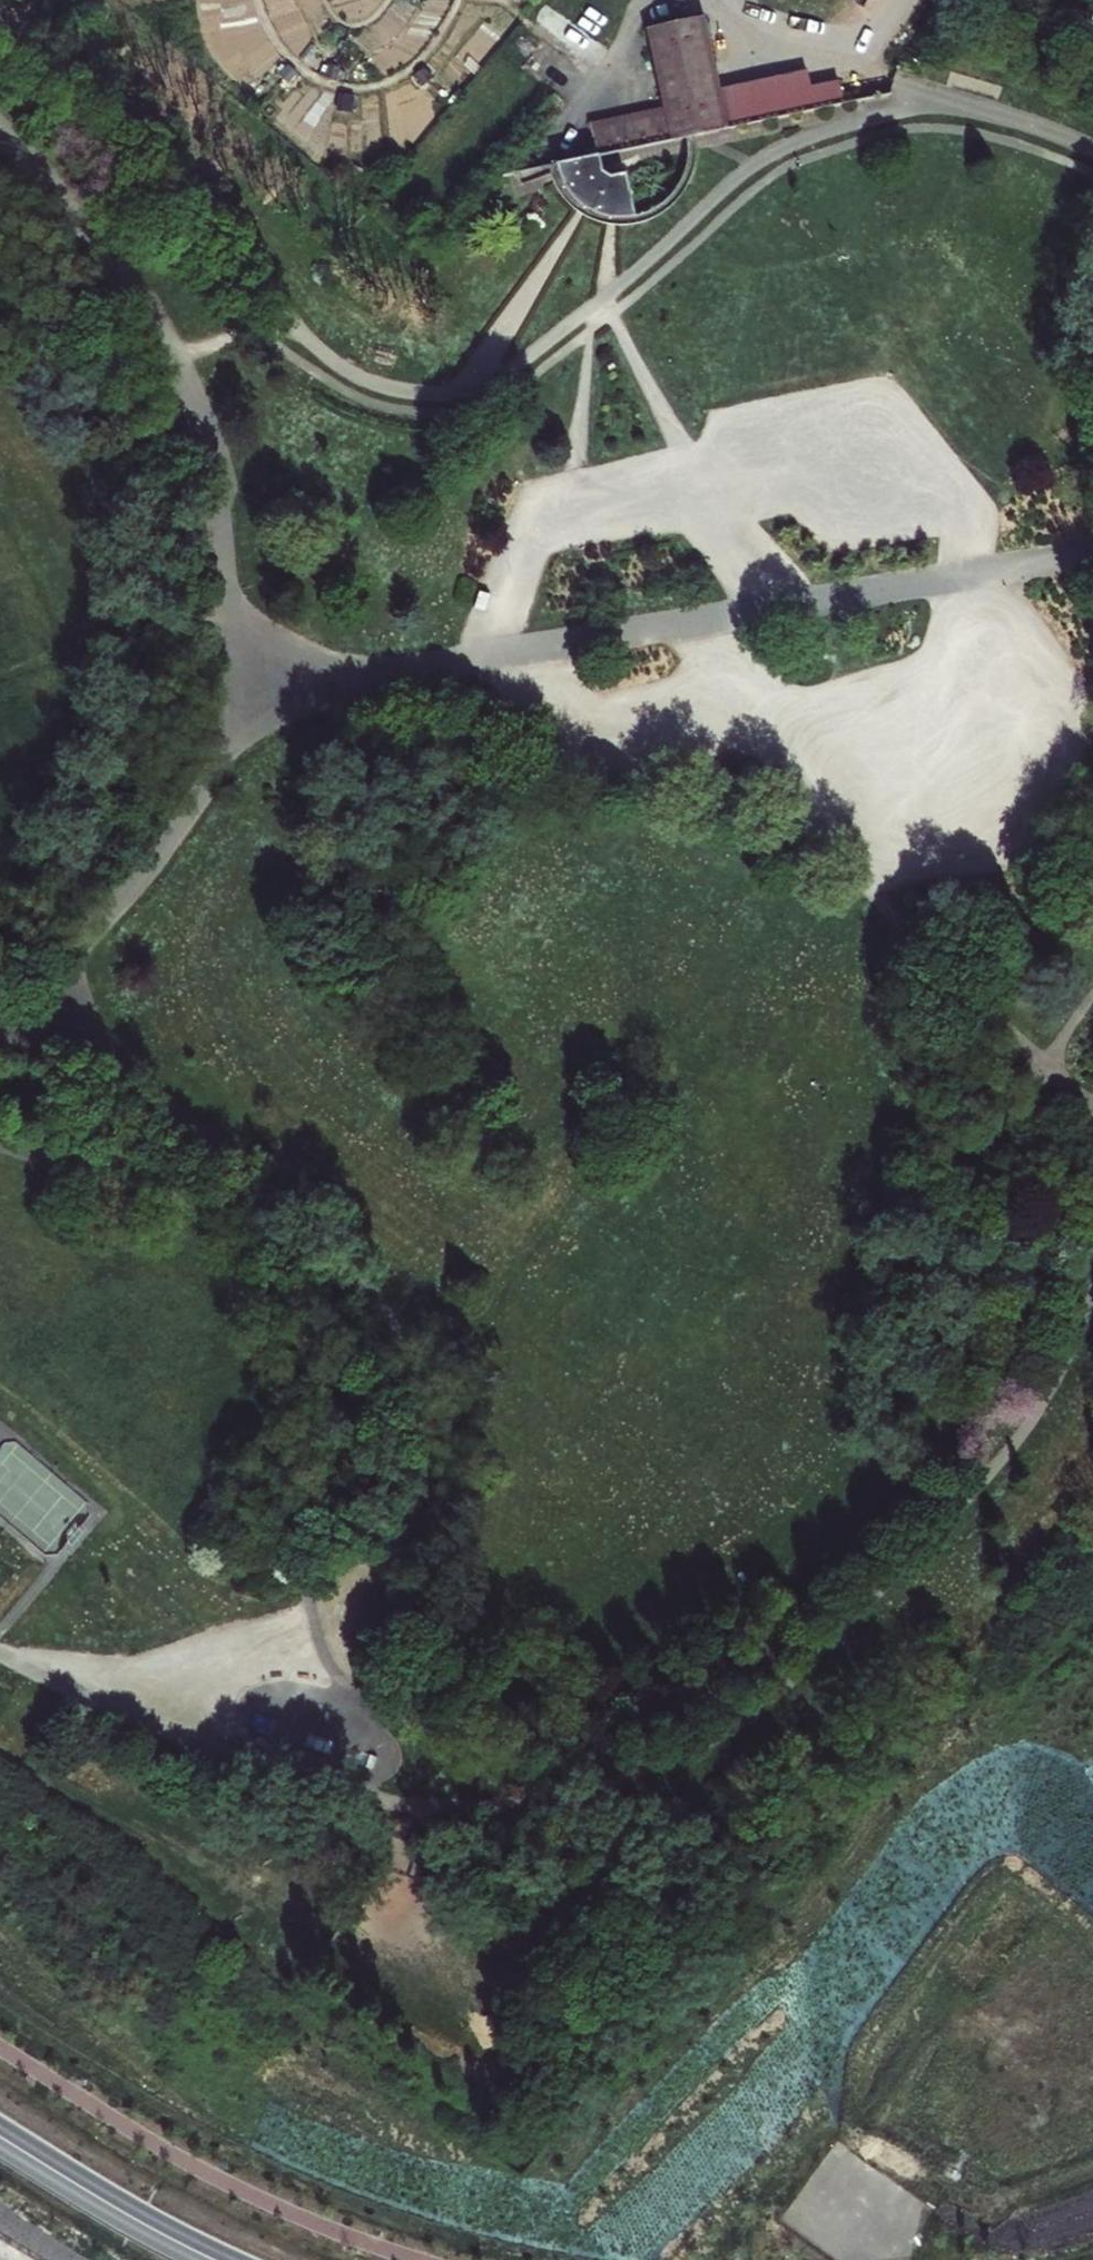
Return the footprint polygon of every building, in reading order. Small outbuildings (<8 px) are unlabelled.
[(589,120),(595,154),(722,129),(843,107),(837,83),(810,89),(806,72),(715,92),(701,19),(646,29),(661,106),(589,120)] [(598,170),(595,154),(553,161),(569,197),(582,206),(591,212),(612,214),(628,215),(621,174),(608,176),(598,170)]
